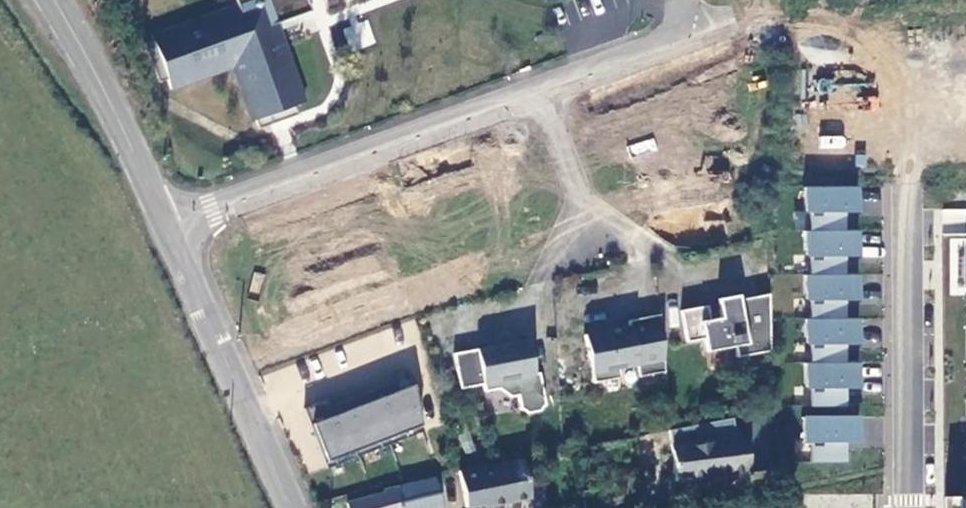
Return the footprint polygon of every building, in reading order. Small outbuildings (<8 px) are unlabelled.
[(237,6),(151,36),(153,40),(144,44),(158,83),(167,79),(171,90),(232,68),(251,122),(255,120),(258,129),(298,115),(294,106),(305,102),(282,39),(271,44),(268,36),(273,24),(276,23),(311,11),(307,0),(235,0),(237,6)] [(351,52),(375,42),(366,19),(342,28),(351,52)] [(271,44),(282,39),(276,23),(273,24),(268,36),(271,44)] [(819,137),(820,149),(845,148),(844,135),(819,137)] [(810,443),(810,462),(847,462),(848,443),(855,443),(855,416),(846,416),(846,388),(859,388),(859,363),(844,363),(844,345),(857,345),(858,319),(844,319),(844,301),(859,301),(859,275),(844,274),(844,256),(861,256),(861,230),(845,230),(845,212),(858,212),(859,187),(804,187),(804,212),(807,212),(807,231),(803,231),(803,255),(808,255),(808,275),(803,275),(803,300),(811,300),(810,319),(804,319),(804,345),(809,345),(808,362),(803,362),(803,389),(811,389),(811,416),(802,416),(802,443),(810,443)] [(774,351),(772,294),(743,299),(731,301),(733,308),(723,310),(725,317),(714,319),(711,305),(685,310),(691,341),(707,338),(710,351),(739,346),(741,357),(774,351)] [(721,299),(723,310),(733,308),(731,301),(743,299),(742,295),(721,299)] [(632,325),(587,334),(597,382),(623,377),(622,368),(639,365),(642,376),(667,371),(663,314),(631,320),(632,325)] [(486,385),(487,392),(501,389),(513,397),(520,395),(523,410),(525,410),(530,413),(542,411),(545,406),(547,405),(541,373),(537,374),(530,340),(456,354),(463,389),(486,385)] [(302,408),(324,469),(421,432),(411,375),(326,407),(323,400),(302,408)] [(749,435),(754,470),(773,468),(766,413),(747,415),(749,435)] [(679,480),(754,471),(754,470),(749,435),(739,437),(737,417),(673,429),(679,480)] [(530,498),(522,459),(499,463),(459,471),(466,507),(483,504),(484,507),(530,498)] [(456,477),(436,480),(439,494),(458,490),(456,477)] [(383,491),(384,494),(346,503),(347,507),(439,507),(442,507),(439,494),(436,480),(436,479),(383,491)] [(943,500),(943,507),(965,507),(965,499),(943,500)]
